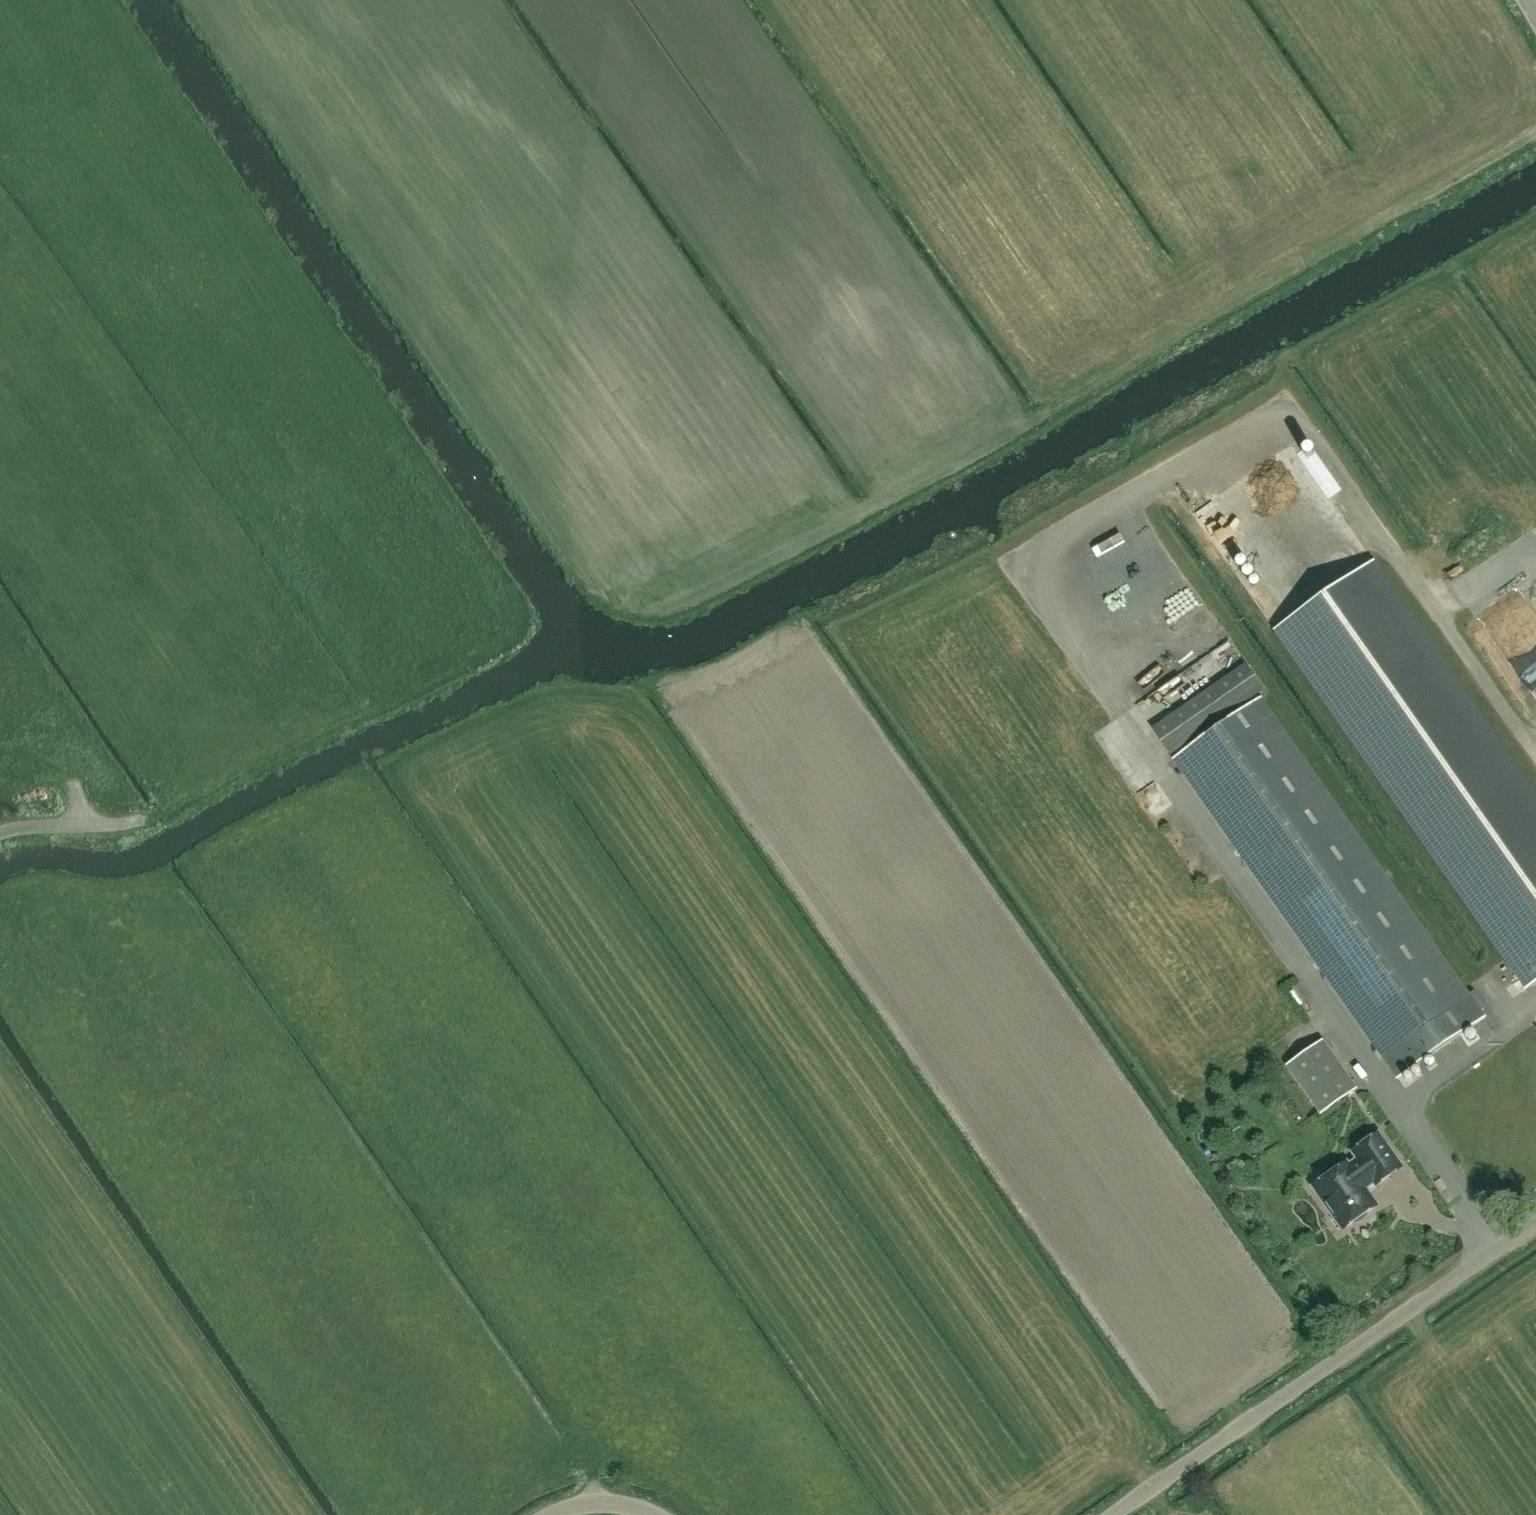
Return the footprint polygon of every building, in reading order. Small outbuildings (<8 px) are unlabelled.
[(1284,635),(1307,669),(1527,988),(1535,982),(1535,794),(1381,568),(1284,635)] [(1263,690),(1245,665),(1152,730),(1170,755),(1263,690)] [(1265,697),(1179,756),(1399,1076),(1485,1017),(1265,697)] [(1287,1062),(1321,1111),(1357,1087),(1324,1037),(1287,1062)] [(1356,1221),(1360,1220),(1363,1217),(1366,1214),(1367,1210),(1376,1203),(1364,1185),(1373,1179),(1375,1183),(1402,1165),(1378,1131),(1352,1148),(1358,1156),(1349,1162),(1347,1159),(1312,1183),(1342,1227),(1351,1220),(1356,1221)]
